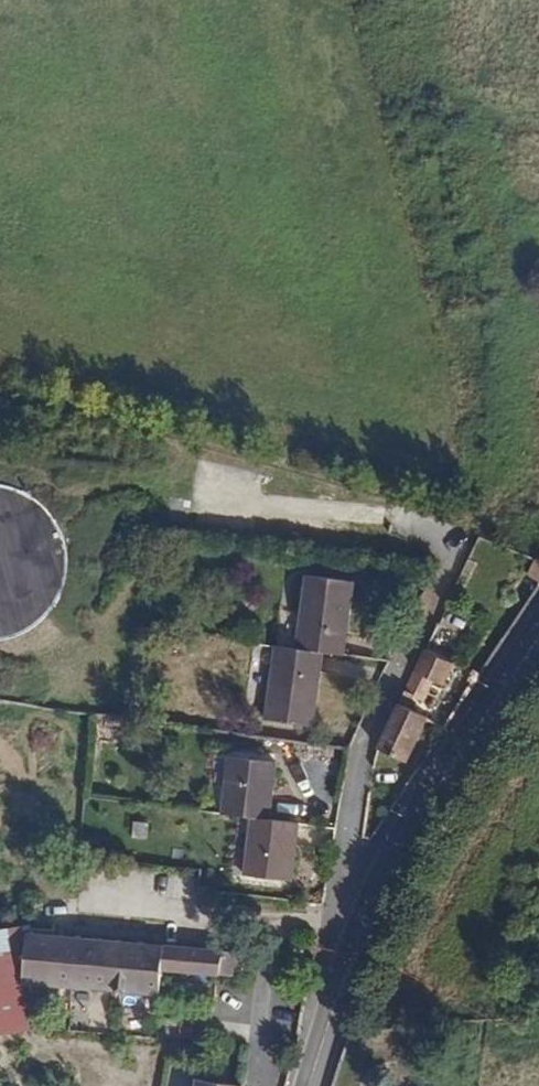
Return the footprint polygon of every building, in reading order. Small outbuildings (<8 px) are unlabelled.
[(71,566),(71,553),(68,539),(63,527),(56,516),(47,506),(36,498),(24,491),(12,487),(0,486),(0,638),(4,638),(17,636),(30,631),(41,623),(51,614),(59,604),(65,592),(70,579),(71,566)] [(363,578),(316,572),(309,610),(313,610),(307,646),(352,652),(363,578)] [(313,610),(309,610),(304,645),(307,646),(313,610)] [(287,643),(282,677),(285,678),(290,644),(287,643)] [(320,722),(331,650),(290,644),(285,678),(282,677),(276,715),(320,722)] [(455,664),(423,648),(415,670),(404,692),(419,699),(430,678),(443,685),(455,664)] [(427,717),(398,704),(378,749),(405,763),(427,717)] [(229,757),(221,814),(252,818),(269,820),(276,762),(229,757)] [(292,882),(299,824),(269,820),(252,818),(244,875),(292,882)] [(30,1027),(24,985),(30,934),(31,927),(0,932),(0,1032),(30,1027)] [(159,996),(165,946),(30,934),(24,985),(159,996)] [(287,945),(287,955),(305,957),(305,946),(287,945)] [(223,951),(169,947),(167,972),(220,976),(223,951)]
